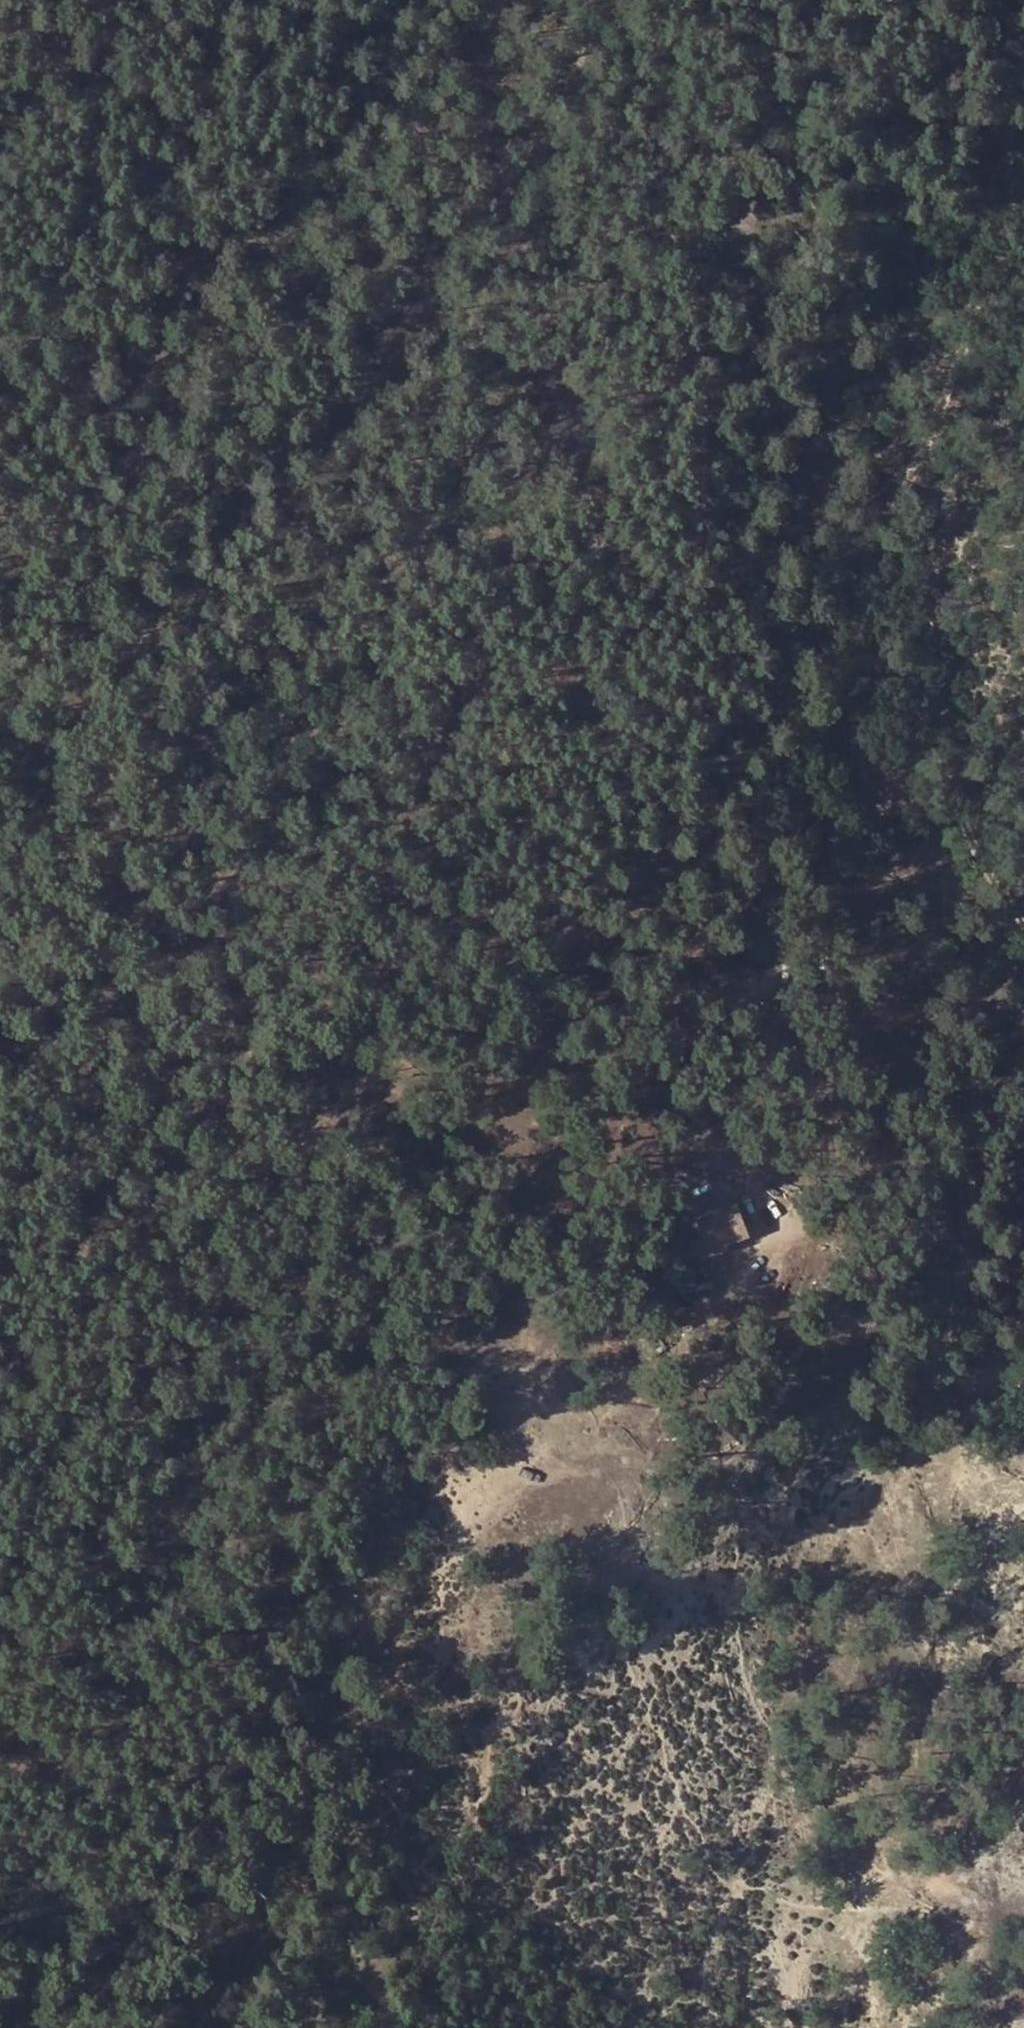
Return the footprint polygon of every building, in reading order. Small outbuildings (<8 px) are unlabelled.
[(752,258),(760,252),(758,244),(754,242),(750,242),(747,244),(744,247),(744,250),(752,258)] [(737,1203),(696,1219),(698,1225),(703,1237),(709,1253),(710,1256),(728,1249),(726,1246),(745,1239),(738,1222),(744,1219),(737,1203)] [(738,1222),(745,1239),(751,1237),(744,1219),(738,1222)] [(696,1240),(703,1237),(698,1225),(692,1227),(696,1240)] [(709,1253),(703,1237),(696,1240),(687,1243),(692,1259),(709,1253)] [(672,1285),(695,1284),(694,1269),(668,1271),(669,1285),(672,1285)] [(695,1284),(672,1285),(673,1293),(696,1292),(695,1284)]
